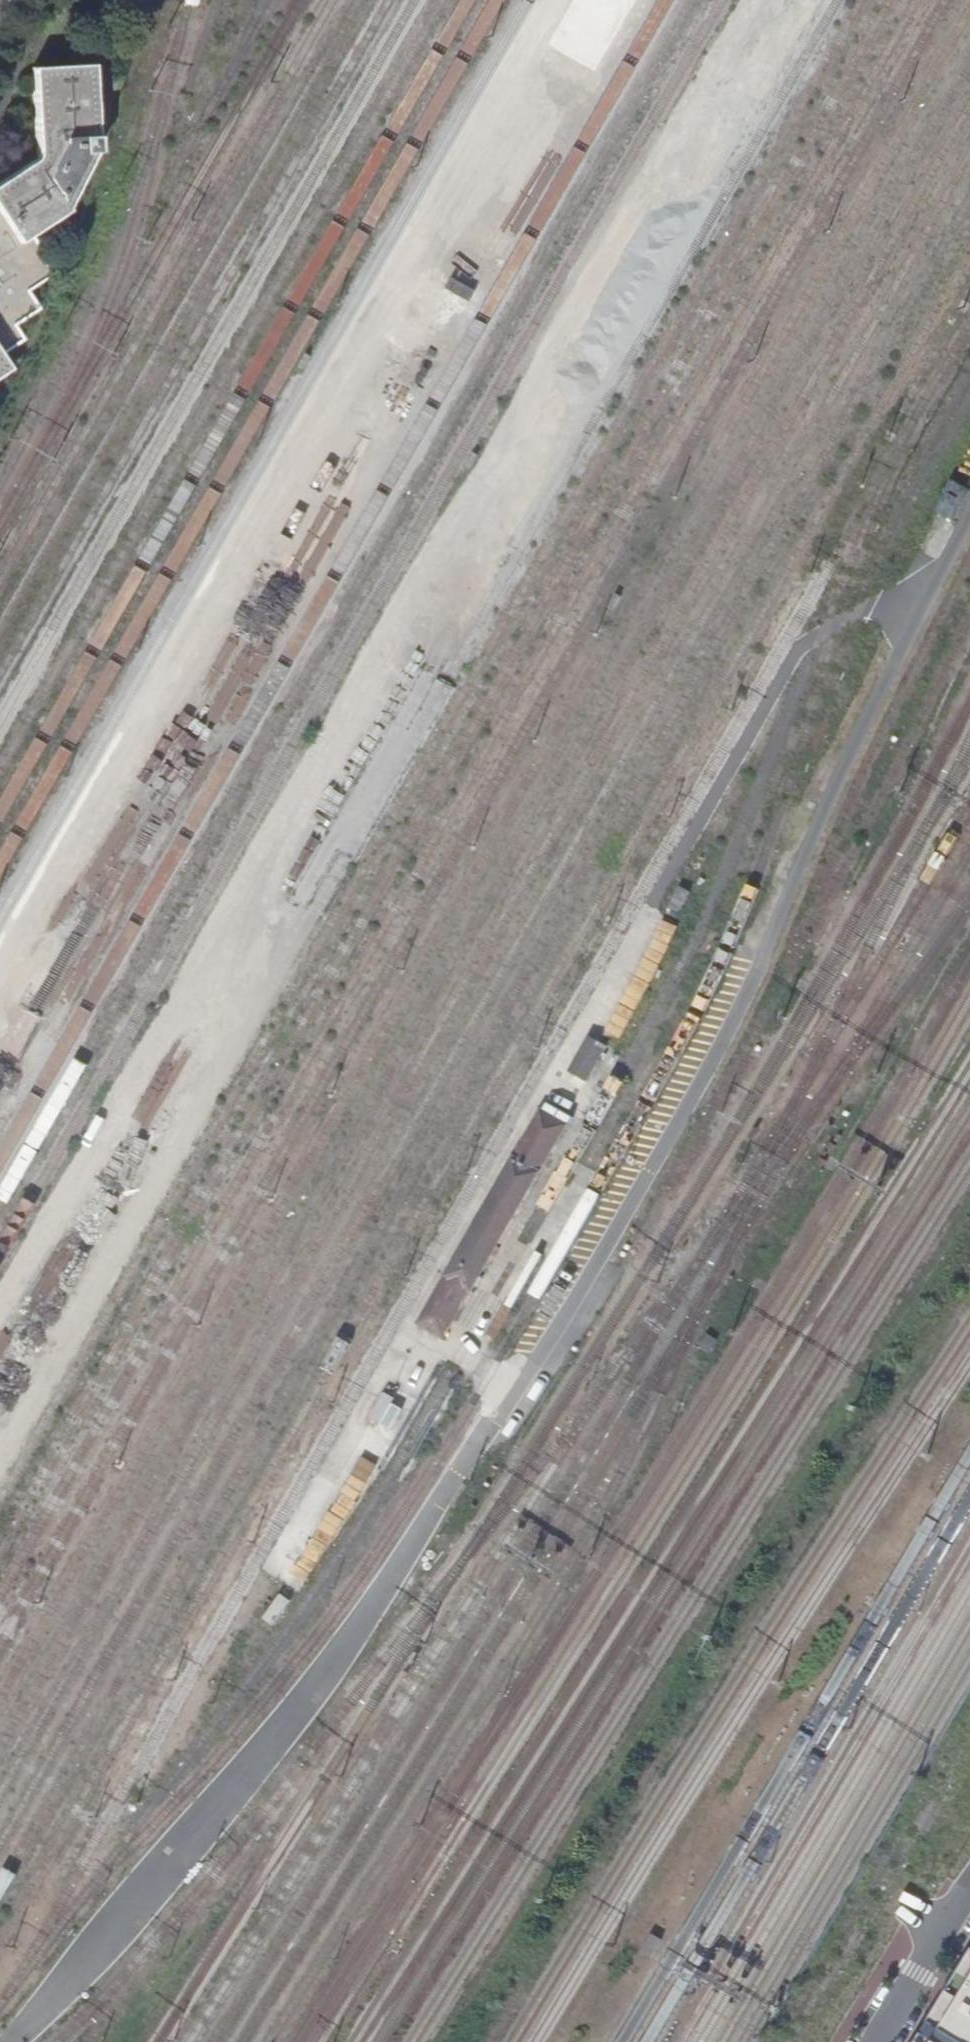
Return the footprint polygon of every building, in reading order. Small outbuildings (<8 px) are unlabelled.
[(11,374),(2,359),(25,343),(16,330),(39,314),(28,295),(56,276),(32,241),(71,214),(69,211),(98,155),(101,155),(94,64),(62,66),(31,67),(37,158),(35,160),(0,183),(0,381),(11,374)] [(952,481),(934,512),(954,524),(969,495),(969,491),(952,481)] [(607,1046),(589,1036),(569,1072),(587,1082),(607,1046)] [(568,1125),(539,1108),(416,1324),(444,1341),(568,1125)] [(708,1335),(700,1347),(709,1353),(717,1340),(708,1335)] [(488,1459),(481,1470),(492,1476),(498,1465),(488,1459)] [(927,2041),(969,2041),(969,1971),(927,2041)]
